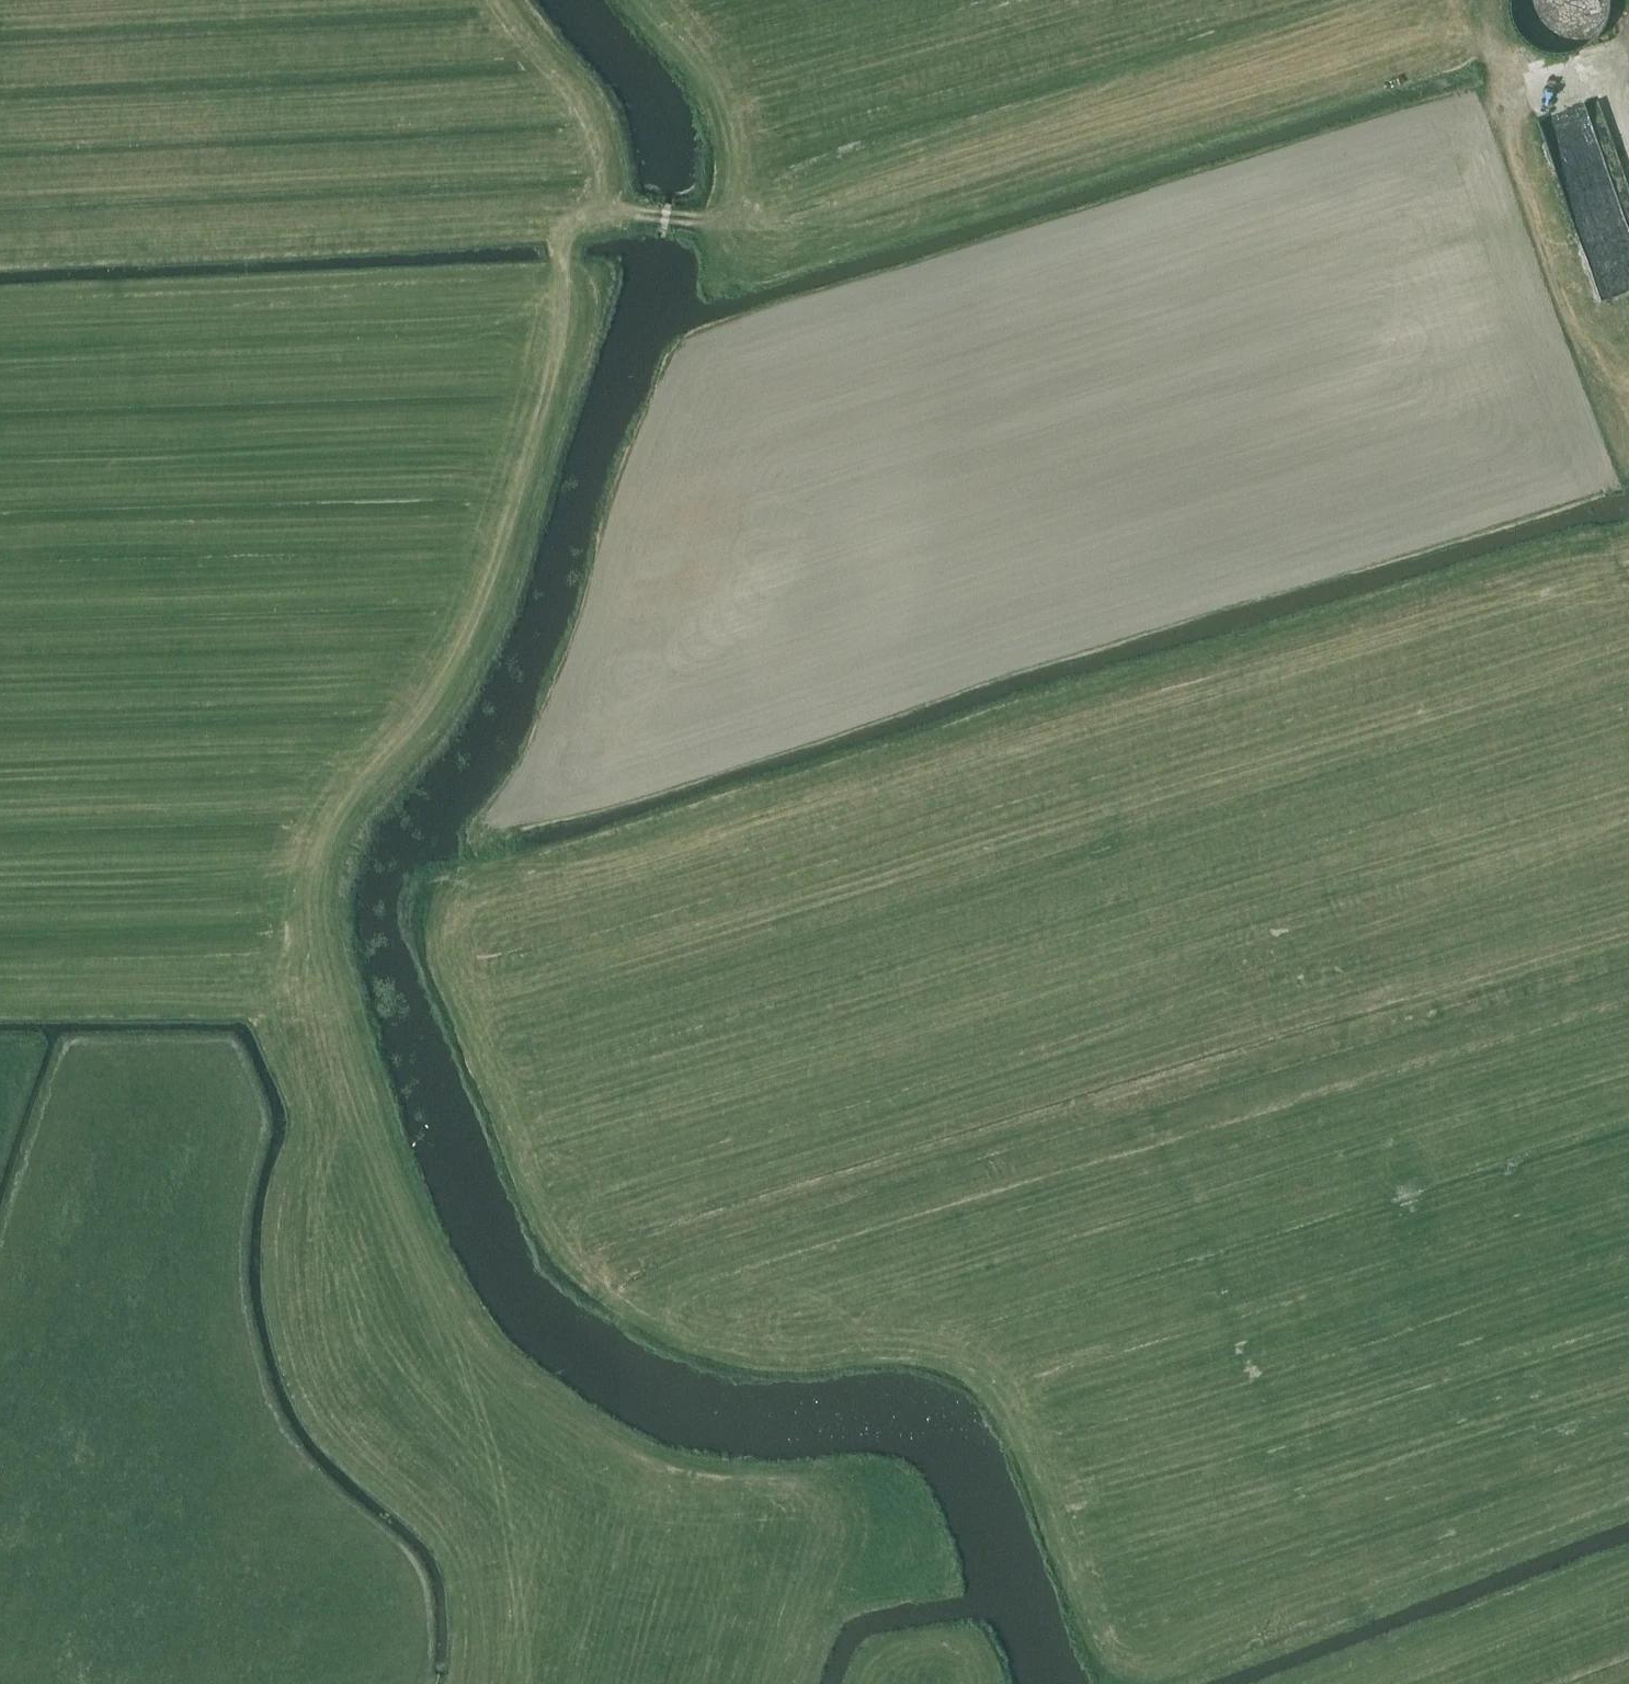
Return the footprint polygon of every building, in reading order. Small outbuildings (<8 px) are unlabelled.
[(1600,0),(1524,0),(1526,29),(1602,24),(1600,0)]
